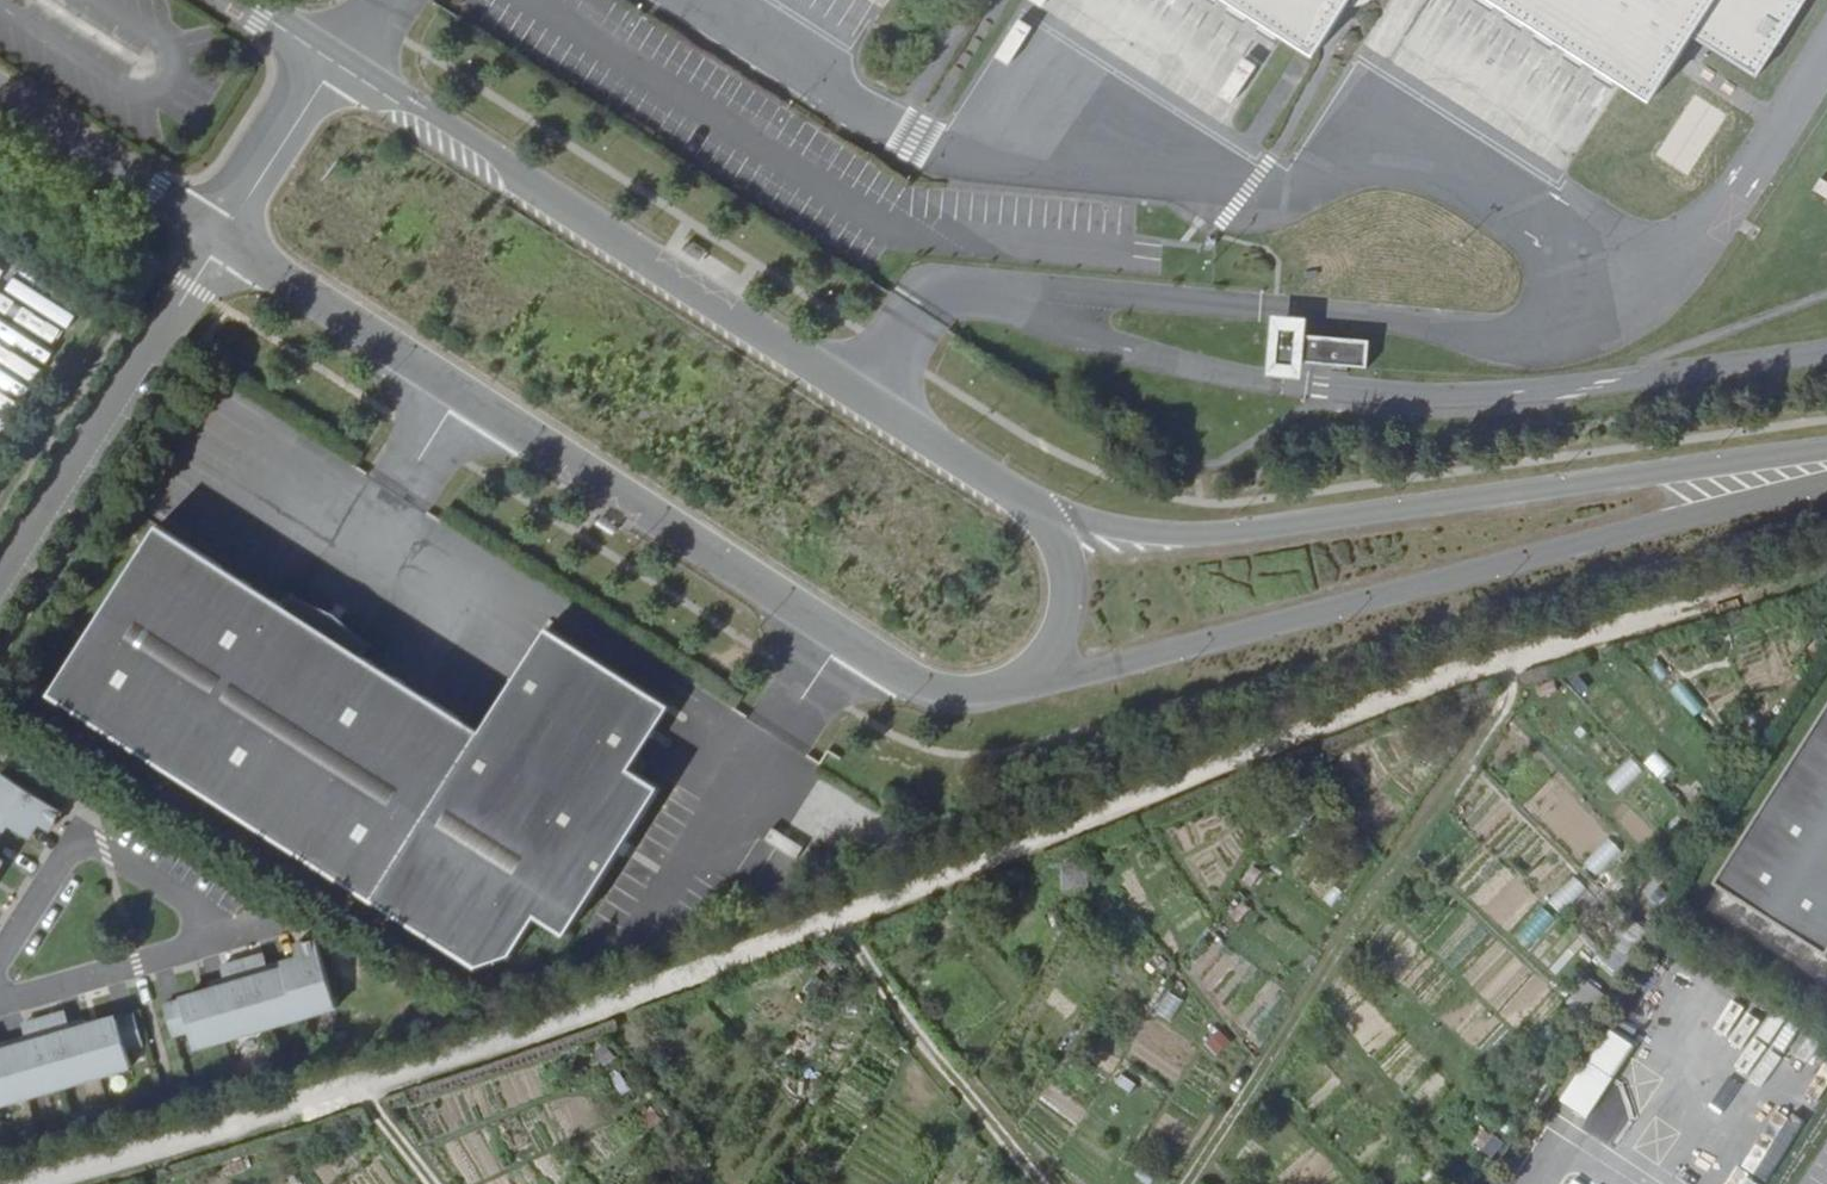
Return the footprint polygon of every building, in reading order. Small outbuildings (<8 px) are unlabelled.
[(1321,48),(1353,0),(1251,0),(1321,48)] [(1662,102),(1698,29),(1762,80),(1813,0),(1502,0),(1662,102)] [(1260,331),(1257,371),(1279,373),(1280,367),(1347,372),(1349,345),(1282,339),(1283,333),(1260,331)] [(287,608),(156,525),(50,693),(371,896),(414,924),(586,652),(543,625),(478,728),(361,654),(369,641),(335,613),(294,594),(287,608)] [(665,702),(586,652),(414,924),(476,963),(506,952),(532,912),(562,931),(654,787),(623,767),(665,702)] [(1712,885),(1825,957),(1826,955),(1826,706),(1712,885)] [(1615,793),(1643,776),(1634,762),(1606,779),(1615,793)] [(0,781),(0,820),(12,827),(34,841),(43,827),(46,822),(57,829),(66,815),(3,775),(0,781)] [(4,841),(12,827),(0,820),(0,839),(4,841)] [(43,827),(53,833),(57,829),(46,822),(43,827)] [(9,864),(0,859),(0,878),(9,864)] [(1531,949),(1557,922),(1543,909),(1518,936),(1531,949)] [(171,1010),(181,1044),(198,1040),(202,1053),(235,1044),(305,1023),(342,1012),(321,941),(305,946),(309,959),(304,961),(288,966),(273,970),(267,972),(264,960),(233,969),(237,981),(231,983),(215,987),(218,996),(208,999),(171,1010)] [(300,947),(304,961),(309,959),(305,946),(300,947)] [(269,959),(264,960),(267,972),(273,970),(269,959)] [(228,971),(231,983),(237,981),(233,969),(228,971)] [(1581,980),(1571,1003),(1593,1012),(1602,990),(1581,980)] [(1167,992),(1155,1015),(1172,1024),(1184,1000),(1167,992)] [(72,1017),(76,1028),(81,1027),(78,1016),(72,1017)] [(5,1112),(114,1079),(144,1070),(140,1057),(157,1051),(152,1034),(147,1017),(100,1031),(97,1022),(81,1027),(76,1028),(72,1017),(42,1026),(45,1038),(39,1039),(8,1049),(2,1051),(0,1043),(0,1113),(5,1112)] [(39,1039),(45,1038),(42,1026),(36,1028),(39,1039)] [(2,1051),(8,1049),(4,1035),(0,1036),(0,1043),(2,1051)]
